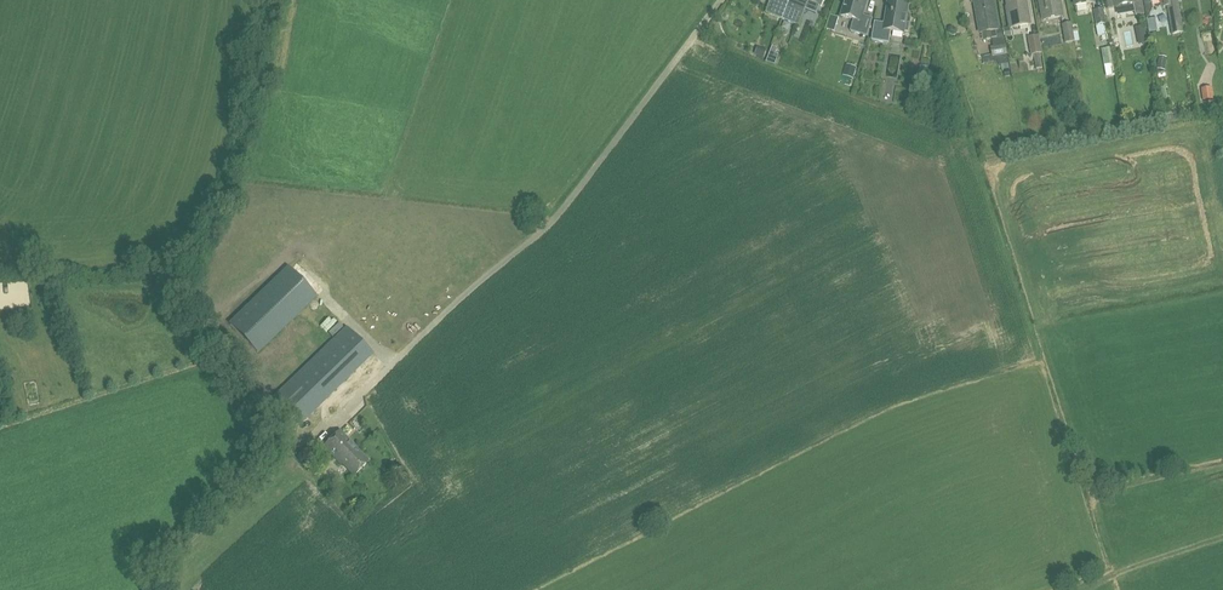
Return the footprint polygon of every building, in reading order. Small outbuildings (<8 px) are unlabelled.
[(766,12),(782,19),(789,0),(771,0),(766,12)] [(782,19),(799,25),(805,9),(816,13),(819,5),(820,5),(822,0),(789,0),(782,19)] [(853,19),(850,31),(867,36),(872,18),(862,15),(867,0),(846,0),(841,15),(853,19)] [(876,9),(878,0),(871,0),(869,7),(876,9)] [(1005,45),(1003,29),(998,30),(993,0),(983,0),(974,2),(980,33),(982,33),(983,41),(992,39),(994,47),(1005,45)] [(1007,8),(1010,28),(1029,24),(1025,0),(1007,0),(1009,8),(1007,8)] [(1057,1),(1057,0),(1040,0),(1043,20),(1062,16),(1059,0),(1057,1)] [(1117,7),(1133,4),(1135,16),(1145,14),(1146,14),(1143,0),(1116,0),(1117,7)] [(1146,14),(1145,14),(1146,20),(1147,20),(1153,10),(1151,2),(1161,0),(1162,8),(1167,8),(1170,25),(1172,35),(1183,32),(1181,23),(1182,23),(1181,23),(1178,1),(1171,3),(1170,0),(1143,0),(1146,14)] [(1217,13),(1222,12),(1222,0),(1215,0),(1217,13)] [(891,31),(903,33),(904,31),(908,31),(909,23),(905,22),(908,6),(888,3),(885,23),(874,21),(871,40),(889,43),(891,31)] [(1097,26),(1106,24),(1104,9),(1094,11),(1097,26)] [(829,22),(836,24),(838,17),(831,15),(829,22)] [(1065,44),(1075,42),(1072,23),(1062,25),(1065,44)] [(1107,35),(1106,24),(1097,26),(1099,36),(1107,35)] [(1146,35),(1144,26),(1135,28),(1137,37),(1146,35)] [(1041,49),(1041,48),(1039,36),(1028,37),(1030,51),(1041,49)] [(992,57),(1007,54),(1005,45),(990,48),(992,57)] [(766,50),(757,46),(754,54),(763,57),(766,50)] [(776,48),(771,46),(769,52),(765,61),(774,65),(778,55),(774,54),(776,48)] [(1104,65),(1113,63),(1110,47),(1102,49),(1104,65)] [(1041,48),(1041,49),(1030,51),(1031,55),(1033,54),(1036,69),(1043,68),(1040,53),(1042,53),(1041,48)] [(984,63),(993,61),(991,55),(983,56),(984,63)] [(1164,71),(1167,58),(1159,56),(1157,69),(1164,71)] [(843,75),(852,78),(856,67),(846,64),(843,75)] [(978,90),(994,86),(992,77),(975,81),(978,90)] [(1209,87),(1201,88),(1203,101),(1210,100),(1209,87)] [(240,314),(267,341),(316,294),(289,267),(240,314)] [(372,353),(347,327),(269,402),(294,428),(372,353)] [(322,446),(340,464),(341,463),(354,476),(368,462),(356,449),(357,448),(339,430),(322,446)]
